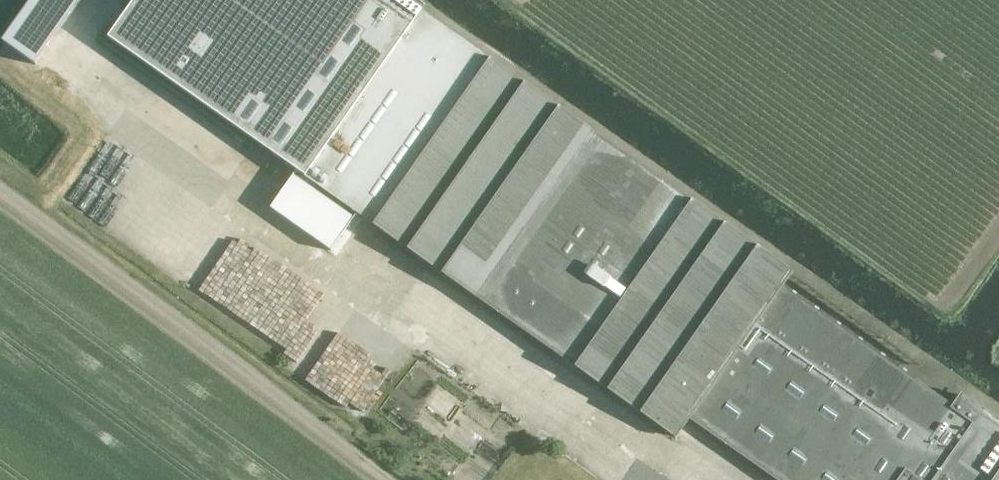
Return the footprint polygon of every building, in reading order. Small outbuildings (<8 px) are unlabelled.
[(63,16),(51,8),(48,12),(40,6),(42,3),(37,0),(31,0),(4,38),(34,59),(63,16)] [(961,394),(953,406),(782,286),(792,272),(422,11),(423,10),(410,0),(134,0),(108,37),(676,436),(690,416),(779,479),(998,479),(998,421),(961,394)] [(69,194),(88,209),(114,175),(103,166),(95,176),(87,170),(69,194)] [(271,208),(332,250),(355,218),(294,176),(271,208)]
